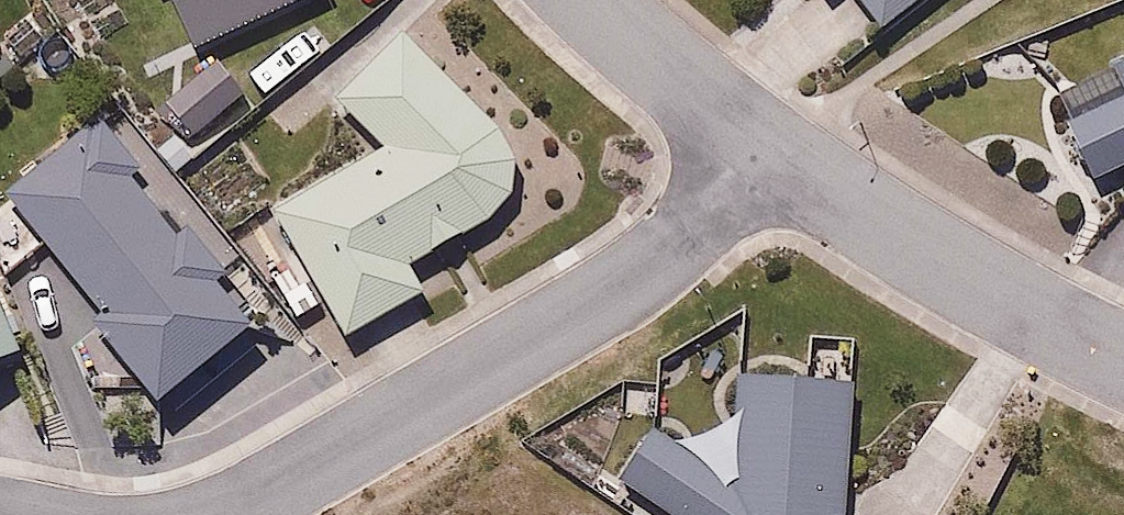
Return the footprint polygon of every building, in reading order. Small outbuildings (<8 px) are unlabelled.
[(190,49),(289,0),(166,0),(190,49)] [(893,32),(930,0),(866,0),(893,32)] [(511,136),(496,113),(407,20),(327,69),(372,144),(266,208),(279,230),(256,244),(301,317),(329,301),(352,338),(433,289),(417,263),(499,213),(507,204),(516,182),(518,159),(511,136)] [(211,58),(161,104),(191,136),(240,90),(211,58)] [(1075,128),(1098,177),(1123,164),(1123,105),(1075,128)] [(107,119),(13,188),(167,396),(263,325),(226,276),(247,261),(212,214),(189,231),(107,119)] [(0,276),(0,358),(30,345),(0,276)] [(627,484),(673,514),(856,514),(857,368),(746,367),(745,481),(665,428),(627,484)]
